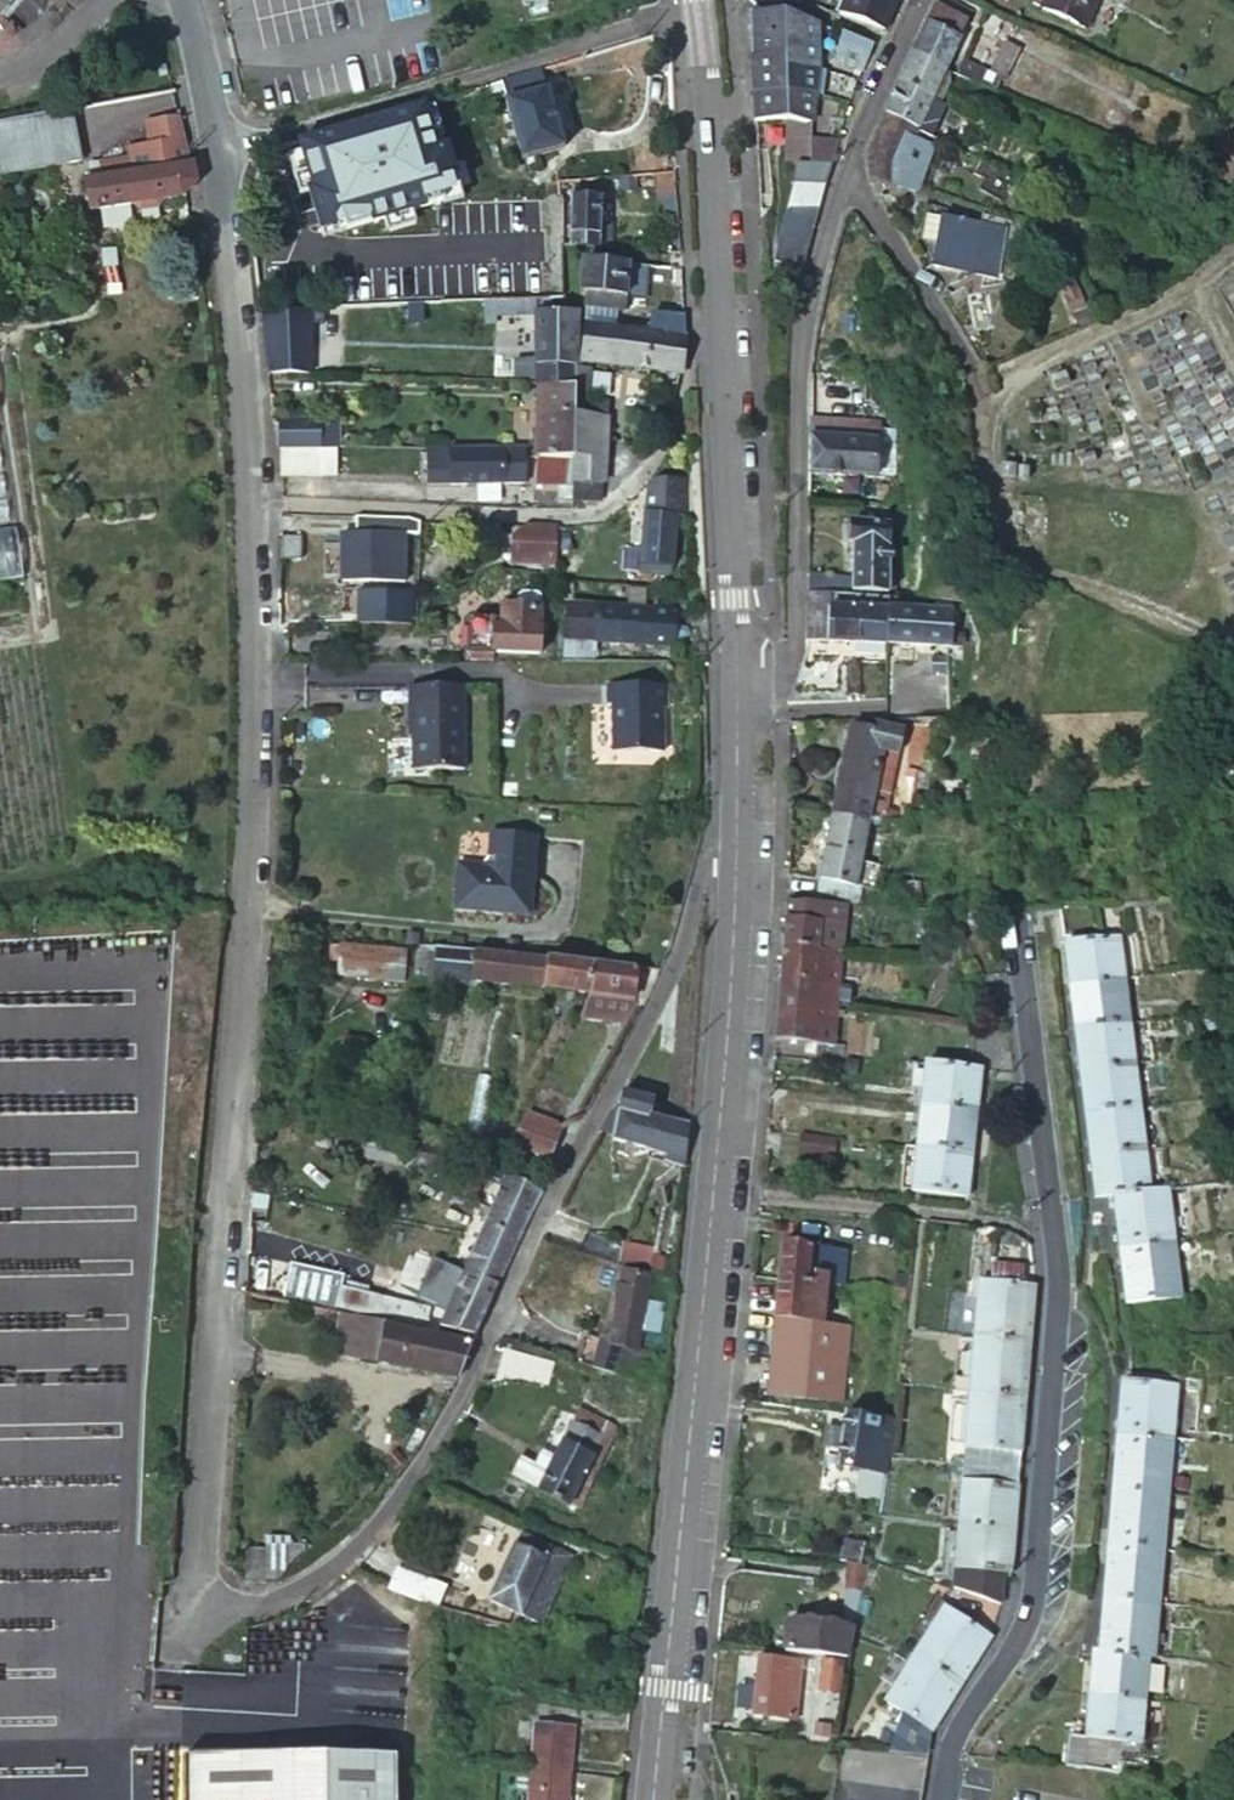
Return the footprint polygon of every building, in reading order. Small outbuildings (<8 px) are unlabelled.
[(19,0),(0,0),(0,23),(19,0)] [(529,10),(567,0),(527,0),(529,10)] [(884,31),(897,0),(840,0),(835,10),(884,31)] [(975,10),(953,0),(938,0),(935,7),(969,23),(975,10)] [(1088,26),(1100,0),(1051,0),(1048,8),(1088,26)] [(784,14),(750,1),(755,30),(755,44),(756,62),(786,62),(784,14)] [(948,70),(969,23),(935,7),(913,55),(948,70)] [(815,62),(813,25),(784,14),(786,62),(815,62)] [(834,62),(866,73),(875,48),(844,37),(834,62)] [(932,102),(941,84),(948,70),(913,55),(898,87),(932,102)] [(968,57),(961,71),(999,89),(1005,75),(968,57)] [(816,75),(815,62),(786,62),(756,62),(759,120),(786,118),(809,123),(816,75)] [(534,102),(526,79),(503,86),(510,109),(534,102)] [(898,87),(886,114),(916,128),(919,129),(932,102),(898,87)] [(550,98),(534,102),(510,109),(525,161),(564,150),(550,98)] [(190,158),(179,99),(173,100),(158,102),(168,173),(145,177),(109,183),(102,184),(99,171),(88,174),(91,186),(83,187),(88,218),(183,203),(193,184),(190,158)] [(168,173),(158,102),(134,106),(136,123),(141,157),(145,177),(168,173)] [(134,106),(67,115),(70,130),(71,130),(72,131),(136,123),(134,106)] [(866,156),(871,180),(898,185),(900,160),(916,128),(886,114),(866,156)] [(67,115),(44,119),(46,133),(70,130),(67,115)] [(809,123),(786,118),(785,161),(794,161),(794,183),(795,183),(800,183),(809,123)] [(70,130),(46,133),(44,119),(0,125),(0,178),(76,168),(70,130)] [(109,183),(145,177),(141,157),(106,164),(109,183)] [(927,168),(900,160),(898,185),(926,192),(927,168)] [(88,174),(99,171),(102,184),(109,183),(106,164),(87,167),(88,174)] [(816,165),(809,183),(827,183),(831,170),(816,165)] [(81,176),(83,187),(91,186),(88,174),(81,176)] [(676,177),(612,187),(614,195),(663,187),(664,212),(678,212),(678,204),(676,177)] [(804,268),(820,206),(827,183),(809,183),(800,183),(795,183),(789,205),(771,268),(804,268)] [(571,230),(571,238),(603,238),(603,189),(579,188),(579,230),(571,230)] [(543,294),(543,298),(570,298),(571,238),(571,230),(571,197),(544,197),(544,201),(543,294)] [(941,240),(945,217),(927,214),(922,236),(941,240)] [(945,217),(941,240),(937,263),(995,274),(1003,228),(945,217)] [(583,269),(582,304),(628,304),(629,270),(583,269)] [(486,341),(487,312),(411,312),(411,341),(486,341)] [(312,371),(311,318),(263,318),(264,372),(312,371)] [(537,370),(537,378),(576,378),(576,326),(538,324),(537,370)] [(646,346),(679,351),(684,329),(650,324),(646,346)] [(684,351),(679,351),(646,346),(580,336),(579,367),(680,382),(683,361),(684,351)] [(537,378),(537,370),(518,370),(518,389),(537,389),(537,378)] [(871,399),(872,373),(819,372),(819,397),(845,398),(871,399)] [(579,377),(576,378),(537,378),(537,389),(537,399),(579,400),(579,377)] [(579,400),(537,399),(537,422),(579,422),(579,400)] [(807,419),(808,472),(839,473),(840,420),(833,420),(807,419)] [(845,420),(843,473),(885,473),(886,439),(880,438),(880,421),(845,420)] [(579,429),(579,422),(537,422),(536,466),(579,466),(579,429)] [(321,425),(286,423),(284,454),(321,456),(320,445),(338,447),(339,434),(322,433),(321,425)] [(579,429),(579,466),(578,490),(605,490),(606,430),(579,429)] [(320,445),(321,456),(338,457),(338,447),(320,445)] [(284,454),(283,480),(320,481),(321,456),(284,454)] [(321,456),(320,481),(337,481),(338,457),(321,456)] [(451,461),(450,488),(505,489),(506,479),(518,479),(519,466),(519,462),(451,461)] [(523,495),(524,466),(519,466),(518,479),(506,479),(505,489),(450,488),(450,495),(523,495)] [(566,492),(578,492),(578,490),(579,466),(536,466),(536,492),(566,492)] [(578,492),(578,506),(605,506),(605,490),(578,490),(578,492)] [(648,491),(642,565),(669,567),(672,513),(680,513),(681,495),(648,491)] [(578,506),(578,492),(566,492),(565,508),(578,508),(578,506)] [(807,571),(807,591),(834,591),(834,589),(895,592),(898,540),(891,539),(891,516),(853,516),(852,538),(857,539),(856,572),(807,571)] [(404,542),(421,542),(421,524),(403,524),(404,526),(404,542)] [(404,562),(404,542),(404,526),(357,527),(358,546),(359,592),(386,591),(385,563),(404,562)] [(557,563),(559,527),(529,526),(516,537),(516,549),(522,550),(521,562),(557,563)] [(20,579),(15,533),(0,534),(0,581),(20,579)] [(359,592),(358,546),(341,546),(342,592),(359,592)] [(385,563),(386,591),(405,591),(404,562),(385,563)] [(807,620),(808,639),(888,642),(889,608),(833,606),(834,591),(807,591),(807,620)] [(664,610),(648,610),(567,613),(567,669),(602,668),(602,652),(648,650),(678,649),(677,598),(664,598),(664,610)] [(476,630),(476,663),(479,663),(496,662),(504,661),(544,660),(544,604),(540,601),(524,602),(521,606),(521,615),(504,616),(505,629),(495,629),(476,630)] [(373,613),(373,603),(358,603),(358,613),(373,613)] [(373,603),(373,613),(372,633),(409,633),(409,603),(373,603)] [(953,644),(955,611),(889,608),(888,642),(953,644)] [(479,671),(504,671),(504,661),(496,662),(479,663),(479,671)] [(608,681),(610,748),(668,747),(666,680),(608,681)] [(465,781),(464,697),(410,697),(410,718),(413,719),(413,780),(465,781)] [(916,722),(912,758),(929,759),(933,723),(916,722)] [(852,726),(834,816),(870,822),(887,821),(907,730),(877,724),(876,731),(852,726)] [(911,762),(906,820),(916,819),(922,764),(911,762)] [(834,816),(828,844),(819,890),(854,897),(870,822),(834,816)] [(461,875),(458,918),(533,924),(540,848),(494,845),(492,871),(486,877),(461,875)] [(900,886),(900,899),(914,899),(915,886),(900,886)] [(816,903),(845,903),(853,903),(854,897),(819,890),(816,903)] [(825,948),(841,950),(845,903),(816,903),(786,903),(785,918),(829,922),(825,948)] [(784,925),(783,942),(825,948),(829,922),(785,918),(784,925)] [(1067,984),(1123,978),(1119,934),(1062,940),(1067,984)] [(838,984),(841,950),(825,948),(783,942),(780,977),(838,984)] [(324,961),(320,987),(390,997),(393,970),(324,961)] [(400,988),(585,1003),(585,973),(488,966),(413,962),(412,976),(402,975),(400,988)] [(585,973),(585,1003),(630,1007),(633,975),(585,973)] [(630,1007),(585,1003),(581,1027),(633,1031),(632,1017),(640,1018),(661,977),(633,975),(630,1007)] [(780,977),(774,1041),(817,1044),(833,1045),(838,984),(780,977)] [(1067,984),(1072,1026),(1128,1019),(1123,978),(1067,984)] [(1077,1067),(1133,1061),(1128,1019),(1072,1026),(1077,1067)] [(845,1066),(847,1055),(847,1046),(833,1045),(817,1044),(815,1063),(845,1066)] [(1137,1104),(1133,1061),(1077,1067),(1082,1109),(1135,1104),(1137,1104)] [(980,1068),(925,1063),(921,1103),(975,1109),(980,1068)] [(620,1124),(613,1122),(602,1143),(615,1144),(613,1151),(638,1155),(637,1162),(678,1170),(684,1133),(660,1129),(664,1111),(622,1103),(620,1124)] [(971,1151),(975,1109),(921,1103),(917,1146),(971,1151)] [(1137,1104),(1135,1104),(1082,1109),(1087,1153),(1139,1147),(1143,1146),(1137,1104)] [(532,1115),(518,1154),(553,1167),(567,1131),(532,1115)] [(913,1189),(917,1146),(906,1144),(902,1188),(913,1189)] [(966,1195),(971,1151),(917,1146),(913,1189),(966,1195)] [(1147,1190),(1143,1146),(1139,1147),(1087,1153),(1092,1196),(1109,1193),(1147,1190)] [(508,1184),(463,1276),(498,1293),(545,1201),(508,1184)] [(1109,1193),(1116,1248),(1173,1242),(1166,1187),(1147,1190),(1109,1193)] [(395,1208),(394,1215),(407,1217),(408,1209),(395,1208)] [(782,1230),(777,1280),(808,1283),(810,1274),(824,1276),(828,1235),(782,1230)] [(828,1235),(824,1276),(833,1277),(832,1287),(847,1287),(852,1238),(828,1235)] [(1124,1300),(1178,1292),(1173,1242),(1116,1248),(1124,1300)] [(621,1256),(619,1271),(645,1274),(647,1258),(621,1256)] [(367,1316),(370,1300),(373,1291),(345,1284),(346,1276),(295,1264),(287,1296),(367,1316)] [(996,1266),(994,1285),(1021,1287),(1023,1268),(996,1266)] [(777,1280),(772,1319),(777,1319),(769,1396),(819,1400),(829,1325),(819,1324),(822,1289),(832,1290),(832,1287),(833,1277),(824,1276),(810,1274),(808,1283),(777,1280)] [(463,1276),(438,1328),(473,1345),(498,1293),(463,1276)] [(897,1286),(907,1288),(908,1278),(898,1276),(897,1286)] [(994,1285),(979,1283),(974,1338),(1031,1344),(1034,1288),(1021,1287),(994,1285)] [(605,1385),(631,1390),(642,1289),(614,1285),(606,1354),(591,1352),(588,1382),(605,1385)] [(907,1288),(897,1286),(896,1288),(894,1307),(905,1308),(907,1288)] [(370,1300),(367,1316),(417,1328),(422,1312),(370,1300)] [(361,1320),(337,1314),(329,1359),(353,1363),(361,1320)] [(353,1363),(455,1382),(472,1348),(386,1330),(387,1326),(361,1320),(353,1363)] [(974,1338),(972,1367),(970,1391),(1026,1397),(1031,1344),(974,1338)] [(558,1372),(499,1354),(489,1373),(550,1393),(558,1372)] [(1117,1437),(1175,1441),(1181,1388),(1121,1383),(1120,1390),(1117,1437)] [(1026,1397),(970,1391),(965,1444),(1021,1449),(1026,1397)] [(883,1475),(891,1419),(842,1413),(833,1467),(883,1475)] [(547,1477),(538,1495),(538,1497),(575,1515),(614,1434),(576,1417),(552,1466),(547,1477)] [(1117,1437),(1112,1492),(1170,1496),(1175,1441),(1117,1437)] [(1021,1449),(965,1444),(963,1465),(976,1466),(1019,1469),(1021,1449)] [(539,1459),(533,1470),(547,1477),(552,1466),(539,1459)] [(538,1495),(547,1477),(533,1470),(519,1463),(510,1482),(538,1495)] [(976,1466),(963,1465),(962,1483),(1017,1487),(1019,1469),(976,1466)] [(1017,1487),(962,1483),(958,1526),(1013,1530),(1017,1487)] [(1170,1496),(1112,1492),(1108,1544),(1165,1548),(1170,1496)] [(1013,1530),(958,1526),(954,1567),(1002,1571),(1009,1572),(1013,1530)] [(846,1539),(841,1560),(866,1565),(868,1559),(871,1541),(846,1539)] [(1103,1597),(1160,1602),(1165,1548),(1108,1544),(1103,1597)] [(249,1549),(247,1578),(248,1578),(277,1578),(293,1547),(266,1546),(266,1550),(249,1549)] [(475,1582),(468,1597),(492,1609),(494,1605),(518,1617),(547,1562),(516,1546),(492,1591),(475,1582)] [(841,1560),(837,1584),(843,1585),(841,1601),(859,1604),(866,1565),(841,1560)] [(954,1567),(953,1586),(1001,1602),(1002,1571),(954,1567)] [(1154,1657),(1160,1602),(1103,1597),(1098,1651),(1149,1657),(1154,1657)] [(914,1653),(960,1681),(989,1636),(942,1607),(914,1653)] [(850,1656),(855,1627),(787,1620),(784,1649),(850,1656)] [(1145,1699),(1149,1657),(1098,1651),(1093,1651),(1093,1657),(1089,1694),(1145,1699)] [(932,1728),(960,1681),(914,1653),(884,1700),(932,1728)] [(757,1655),(752,1713),(796,1717),(801,1659),(757,1655)] [(825,1659),(819,1687),(839,1690),(844,1663),(825,1659)] [(1141,1742),(1145,1699),(1089,1694),(1085,1735),(1141,1742)] [(549,1750),(532,1749),(531,1770),(567,1773),(569,1729),(551,1727),(549,1750)] [(382,1762),(188,1762),(187,1799),(381,1799),(382,1762)] [(531,1770),(529,1789),(533,1790),(532,1799),(565,1799),(567,1773),(531,1770)]
